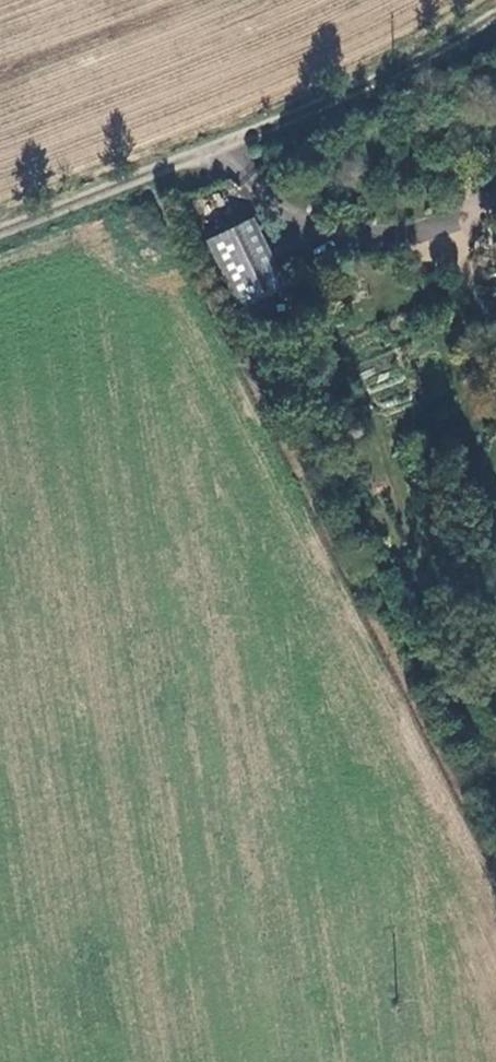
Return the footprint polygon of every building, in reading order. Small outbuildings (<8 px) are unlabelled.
[(284,289),(250,220),(205,242),(239,310),(284,289)]
